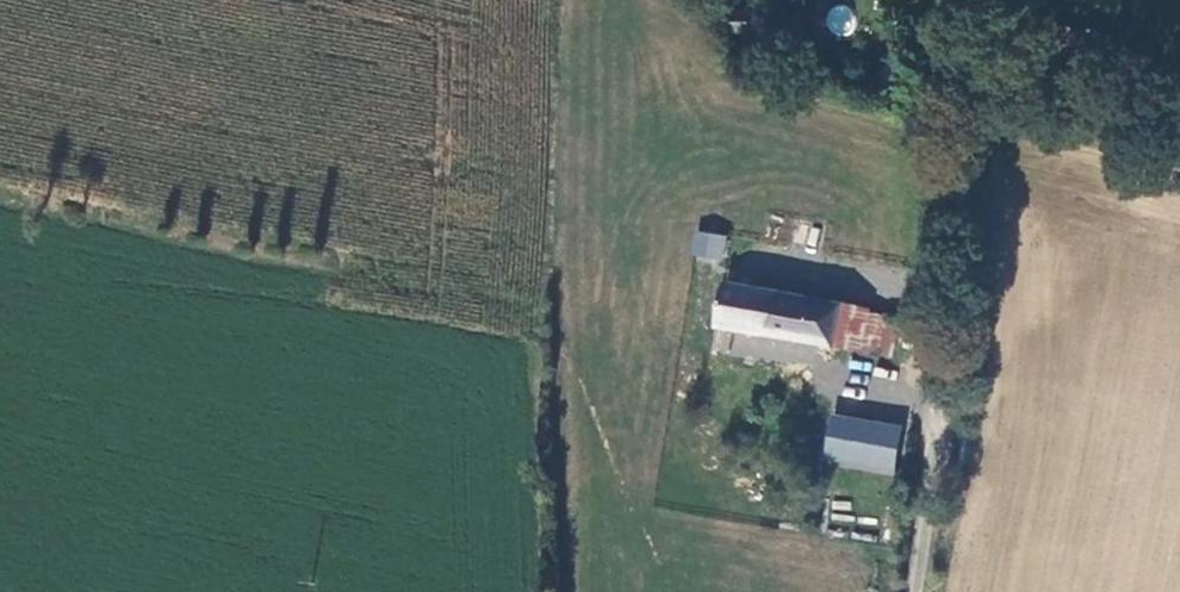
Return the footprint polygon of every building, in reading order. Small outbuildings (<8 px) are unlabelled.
[(726,15),(722,29),(737,31),(739,17),(726,15)] [(723,260),(726,235),(693,231),(690,256),(723,260)] [(724,287),(716,328),(836,349),(843,308),(724,287)] [(874,356),(881,314),(843,308),(836,349),(874,356)] [(891,467),(895,431),(838,424),(833,460),(891,467)]
